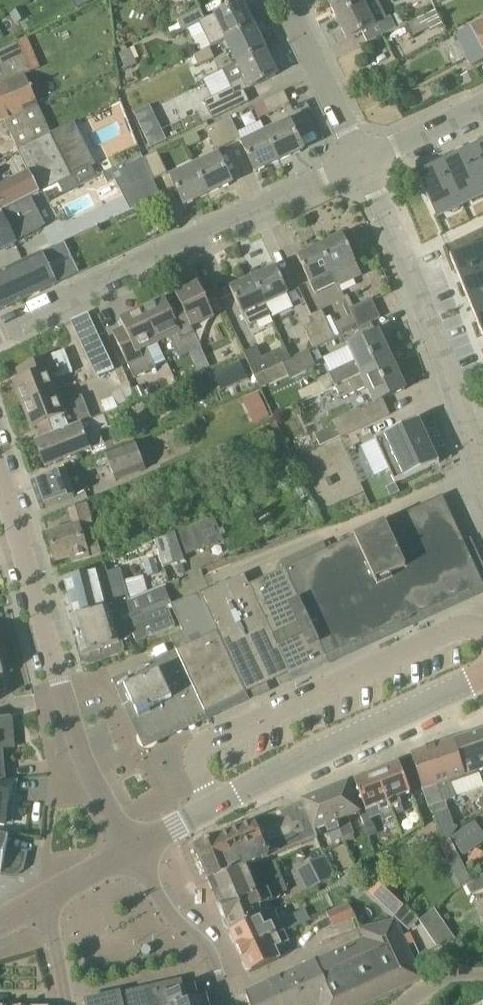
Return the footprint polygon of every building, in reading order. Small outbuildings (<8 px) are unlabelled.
[(336,18),(365,4),(364,3),(372,0),(328,0),(336,18)] [(227,40),(253,27),(241,3),(215,15),(216,16),(206,20),(201,10),(178,20),(183,31),(200,22),(200,23),(205,33),(221,26),(227,40)] [(365,4),(336,18),(347,40),(362,33),(368,44),(396,29),(391,17),(375,25),(365,4)] [(414,35),(429,27),(430,30),(443,24),(436,10),(409,24),(414,35)] [(30,73),(87,47),(84,38),(95,33),(85,11),(0,53),(0,123),(5,121),(5,120),(38,106),(39,107),(26,75),(30,73)] [(468,58),(472,66),(482,61),(482,22),(457,36),(460,42),(468,58)] [(239,64),(265,52),(253,27),(227,40),(239,63),(239,64)] [(460,42),(446,48),(451,58),(460,62),(468,58),(460,42)] [(199,66),(215,57),(210,47),(194,56),(199,66)] [(131,50),(120,55),(127,70),(138,65),(131,50)] [(232,89),(204,102),(213,120),(242,106),(236,95),(251,88),(251,89),(277,76),(265,52),(239,64),(239,63),(224,71),(231,86),(230,86),(232,89)] [(474,70),(460,77),(464,87),(479,81),(474,70)] [(284,92),(263,102),(269,115),(290,104),(284,92)] [(136,113),(153,147),(169,139),(152,104),(136,113)] [(51,134),(39,107),(38,106),(5,120),(5,121),(18,152),(51,134)] [(218,123),(229,145),(241,139),(231,117),(218,123)] [(244,140),(266,131),(262,122),(240,131),(244,140)] [(267,133),(280,161),(303,150),(290,122),(267,133)] [(72,178),(92,168),(95,166),(75,123),(51,134),(18,152),(29,173),(0,188),(0,216),(27,202),(58,185),(72,178)] [(216,151),(229,145),(218,123),(206,129),(216,151)] [(256,172),(280,161),(267,133),(243,144),(256,172)] [(468,152),(482,184),(482,144),(468,152)] [(442,164),(461,203),(482,192),(482,184),(468,152),(442,164)] [(168,174),(158,153),(145,159),(155,180),(168,174)] [(195,167),(208,195),(232,183),(219,155),(195,167)] [(145,159),(113,174),(130,211),(162,195),(155,180),(145,159)] [(442,164),(417,176),(436,215),(461,203),(442,164)] [(184,206),(208,195),(195,167),(171,178),(184,206)] [(92,168),(72,178),(77,188),(97,177),(92,168)] [(72,178),(58,185),(63,194),(77,188),(72,178)] [(27,202),(0,216),(0,251),(17,242),(41,229),(27,202)] [(340,287),(344,285),(362,276),(343,236),(321,247),(333,273),(338,284),(339,283),(340,287)] [(56,281),(79,270),(69,242),(0,274),(0,312),(58,285),(56,281)] [(450,257),(461,283),(482,274),(482,244),(450,257)] [(338,284),(333,273),(321,247),(298,258),(310,284),(315,294),(338,284)] [(253,278),(265,305),(288,294),(276,268),(253,278)] [(461,283),(472,309),(482,305),(482,274),(461,283)] [(271,317),(265,305),(253,278),(230,289),(243,316),(244,315),(249,327),(271,317)] [(191,329),(193,328),(214,318),(199,284),(176,295),(179,302),(191,329)] [(348,296),(344,298),(347,303),(347,304),(348,305),(350,310),(354,308),(348,296)] [(191,329),(179,302),(179,303),(169,308),(165,300),(143,310),(159,344),(170,339),(180,359),(202,348),(193,328),(191,329)] [(354,308),(350,310),(356,323),(357,323),(360,328),(363,327),(381,319),(372,300),(354,308)] [(348,305),(344,306),(338,309),(342,320),(335,324),(331,317),(327,319),(323,311),(312,315),(315,322),(314,323),(324,345),(337,338),(337,337),(340,336),(338,332),(356,323),(350,310),(348,305)] [(472,309),(482,335),(482,305),(472,309)] [(147,349),(159,344),(143,310),(120,321),(124,328),(114,333),(113,333),(135,380),(157,369),(147,349)] [(315,349),(324,345),(314,323),(305,327),(315,349)] [(336,388),(392,361),(379,333),(349,347),(358,367),(347,372),(346,370),(331,377),(336,388)] [(245,355),(255,378),(267,372),(266,372),(257,350),(245,355)] [(23,407),(57,393),(53,381),(73,373),(65,351),(17,370),(17,371),(18,371),(22,381),(14,384),(23,407)] [(309,352),(284,364),(290,376),(291,378),(316,367),(309,352)] [(206,358),(196,363),(200,373),(211,368),(206,358)] [(375,404),(405,390),(392,361),(336,388),(341,398),(350,394),(350,396),(367,388),(375,404)] [(255,378),(260,389),(290,376),(284,363),(266,372),(267,372),(255,378)] [(130,386),(112,394),(117,407),(135,399),(130,386)] [(242,400),(254,425),(271,417),(259,392),(242,400)] [(92,420),(83,397),(62,405),(57,393),(23,407),(32,430),(40,427),(44,437),(44,439),(92,420)] [(336,426),(341,438),(368,425),(361,411),(360,409),(334,421),(336,426)] [(92,420),(44,439),(35,442),(36,443),(46,468),(91,450),(103,445),(98,434),(115,427),(110,415),(92,421),(92,420)] [(376,440),(395,484),(434,466),(440,464),(420,421),(420,420),(376,440)] [(105,454),(109,465),(115,481),(145,470),(135,442),(105,454)] [(83,475),(80,466),(65,472),(33,486),(41,510),(89,492),(85,481),(83,475)] [(464,543),(443,497),(390,522),(431,609),(482,585),(482,584),(464,543)] [(69,510),(74,527),(48,535),(56,561),(72,557),(74,562),(101,553),(98,542),(85,546),(79,527),(93,523),(87,505),(69,510)] [(184,557),(223,540),(213,517),(174,533),(175,534),(184,557)] [(378,634),(431,609),(390,522),(337,546),(378,634)] [(163,568),(176,564),(186,561),(184,557),(175,534),(168,537),(155,541),(163,568)] [(325,658),(378,634),(337,546),(285,570),(324,656),(325,658)] [(120,606),(129,603),(121,570),(107,574),(106,569),(64,580),(75,619),(109,610),(120,606)] [(285,570),(249,587),(289,675),(291,674),(289,670),(303,663),(302,660),(309,657),(312,663),(314,662),(314,661),(324,656),(285,570)] [(249,587),(244,575),(201,596),(218,633),(217,633),(245,695),(289,675),(249,587)] [(181,634),(187,647),(186,647),(177,651),(177,652),(176,652),(204,714),(205,714),(205,713),(245,695),(217,633),(218,633),(201,596),(200,594),(172,606),(184,632),(181,634)] [(168,607),(135,619),(129,603),(120,606),(109,610),(75,619),(73,619),(73,620),(72,620),(83,657),(84,660),(85,662),(88,664),(90,665),(93,664),(126,652),(122,643),(129,640),(133,635),(137,643),(146,640),(146,639),(176,628),(168,607)] [(177,651),(186,647),(180,634),(171,639),(177,651)] [(176,652),(113,681),(125,709),(132,705),(146,734),(144,735),(142,738),(142,740),(143,743),(144,745),(146,746),(149,747),(151,746),(153,745),(155,742),(155,740),(155,737),(204,714),(176,652)] [(4,781),(1,750),(13,749),(11,716),(0,718),(0,782),(4,782),(4,781)] [(454,740),(465,775),(482,769),(482,731),(454,740)] [(429,808),(444,803),(438,784),(450,780),(465,775),(454,740),(411,754),(429,808)] [(399,798),(411,793),(399,764),(377,773),(394,817),(405,812),(399,798)] [(383,821),(394,817),(377,773),(355,782),(366,811),(378,807),(383,821)] [(5,827),(5,824),(11,824),(13,802),(11,802),(12,796),(14,796),(16,780),(4,781),(4,782),(0,782),(0,826),(5,827)] [(454,792),(450,780),(438,784),(444,803),(456,798),(454,792)] [(360,813),(349,784),(326,793),(344,838),(355,834),(349,818),(360,813)] [(332,843),(344,838),(326,793),(303,802),(314,831),(315,831),(326,827),(332,843)] [(318,838),(315,831),(314,831),(303,802),(253,824),(221,838),(220,837),(196,848),(210,882),(245,868),(246,868),(318,838)] [(450,839),(457,828),(454,826),(446,802),(444,803),(432,807),(444,842),(450,839)] [(363,827),(368,838),(377,835),(373,824),(363,827)] [(0,837),(0,874),(12,876),(12,875),(20,869),(21,869),(25,854),(7,850),(9,838),(0,837)] [(444,842),(439,845),(446,858),(457,853),(450,839),(444,842)] [(310,891),(337,877),(327,857),(299,870),(310,891)] [(254,887),(246,868),(245,868),(210,882),(221,909),(275,886),(272,879),(254,887)] [(230,931),(231,933),(273,913),(273,912),(268,903),(281,897),(280,895),(288,892),(281,875),(272,879),(275,886),(221,909),(226,920),(224,924),(226,929),(230,931)] [(482,888),(482,876),(467,887),(471,894),(482,888)] [(361,888),(394,918),(403,908),(371,877),(361,888)] [(334,928),(356,918),(349,904),(328,914),(334,928)] [(240,954),(285,933),(310,921),(305,910),(280,922),(275,911),(273,912),(273,913),(231,933),(232,935),(231,938),(233,942),(236,943),(240,954)] [(425,931),(443,921),(435,910),(419,921),(425,931)] [(246,994),(250,1004),(368,1004),(423,980),(395,919),(359,930),(364,940),(316,962),(246,994)] [(250,974),(280,960),(275,949),(290,943),(285,933),(240,954),(244,962),(243,965),(245,970),(248,971),(250,974)] [(205,998),(194,988),(184,990),(182,980),(86,1001),(87,1004),(207,1004),(205,998)]
